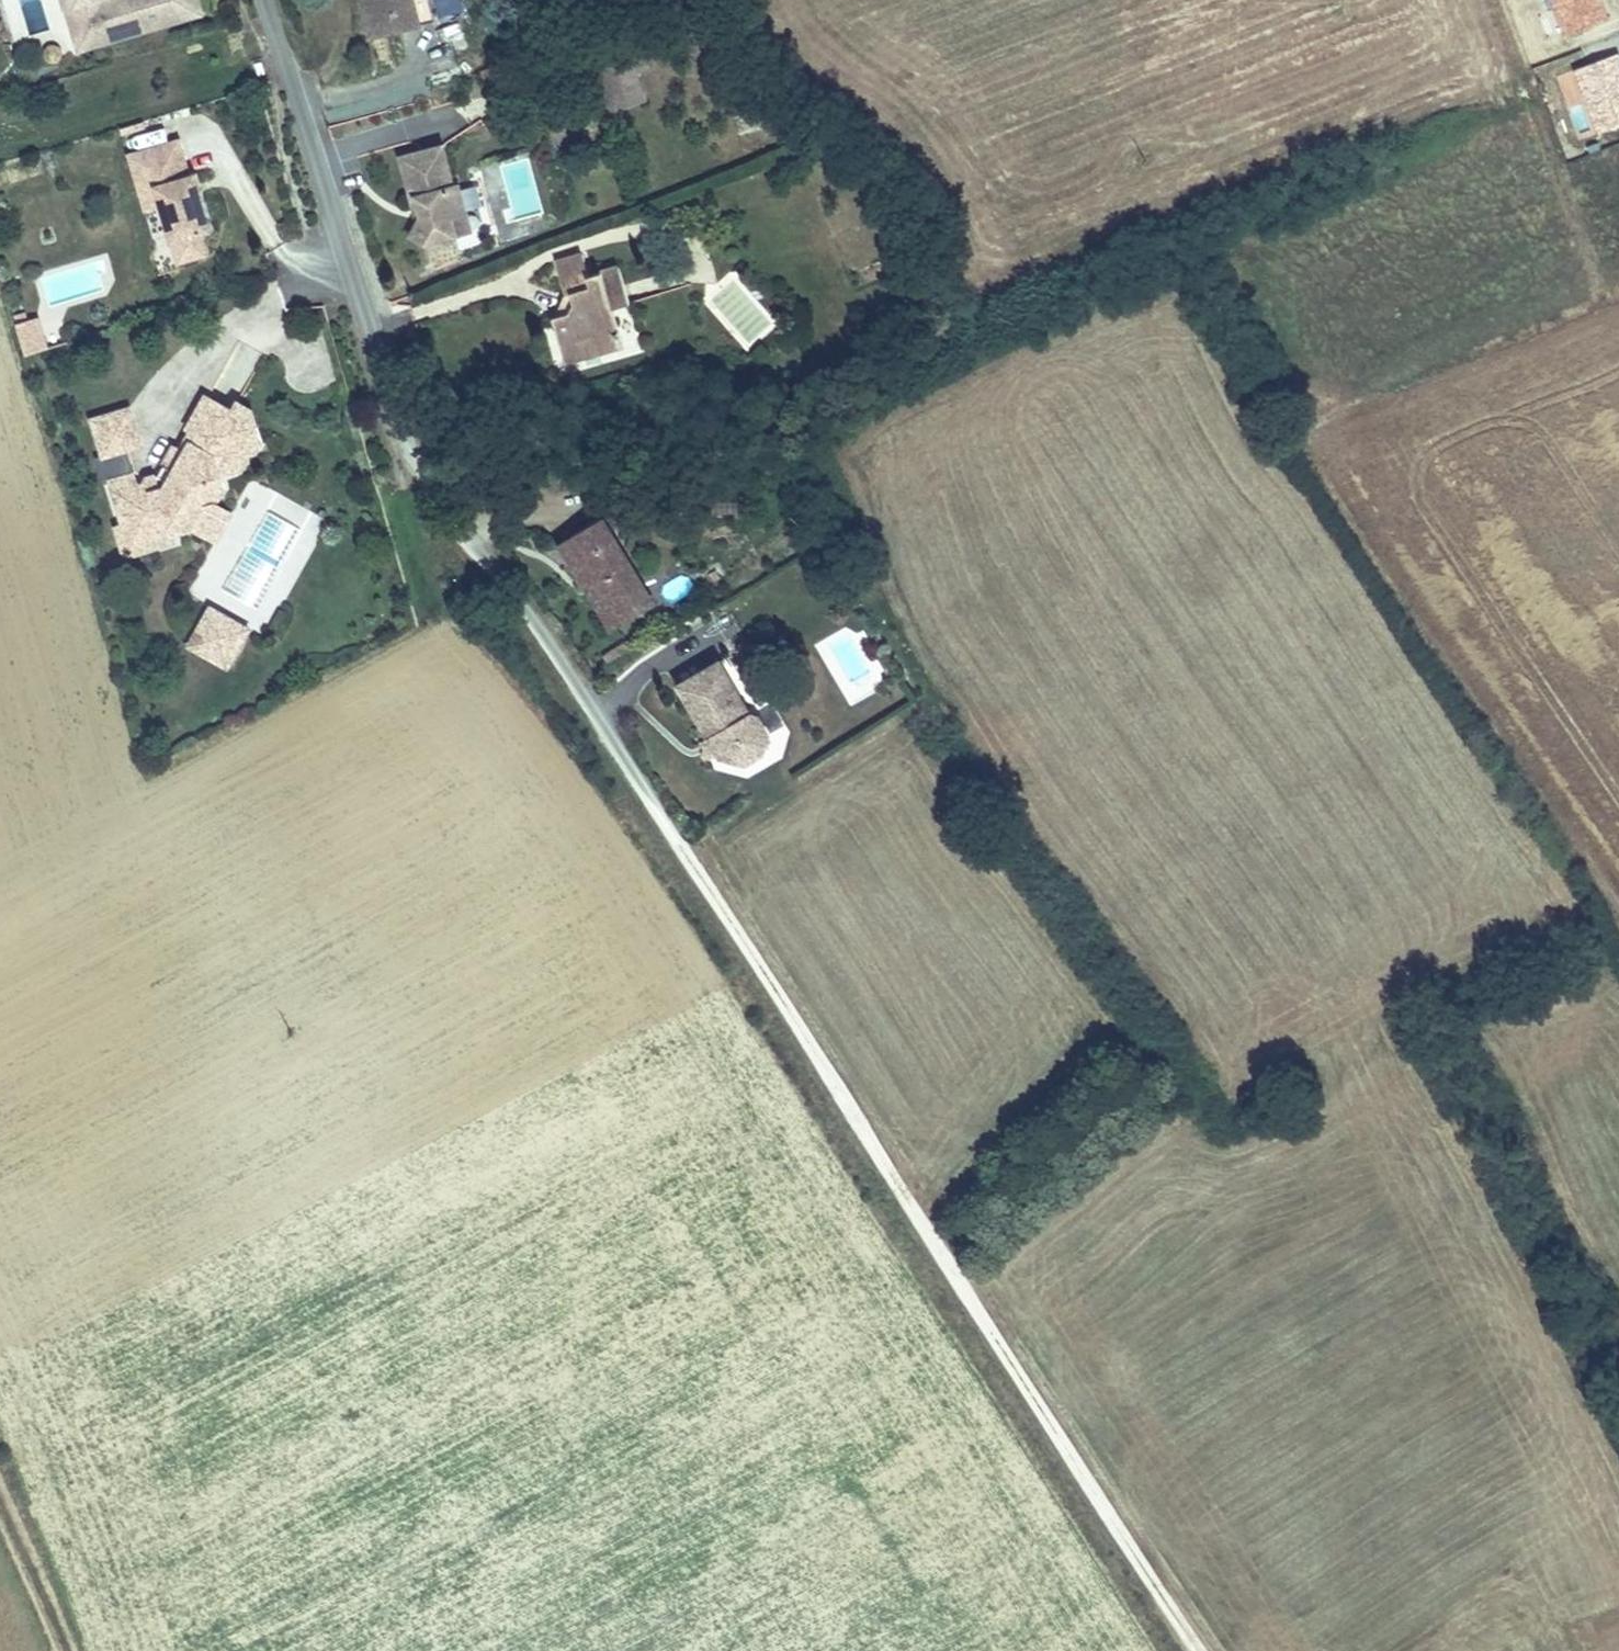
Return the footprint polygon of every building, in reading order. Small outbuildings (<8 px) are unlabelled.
[(72,26),(88,21),(82,0),(66,0),(72,26)] [(88,21),(72,26),(77,43),(178,12),(175,0),(82,0),(88,21)] [(178,12),(199,5),(198,0),(175,0),(178,12)] [(367,27),(424,12),(421,0),(360,0),(367,27)] [(630,82),(609,37),(575,50),(596,95),(630,82)] [(174,125),(123,144),(135,181),(150,176),(158,197),(177,256),(208,245),(202,227),(212,224),(192,160),(186,162),(174,125)] [(445,234),(473,225),(465,203),(480,198),(472,175),(464,177),(447,132),(403,146),(418,191),(424,189),(431,208),(428,224),(445,234)] [(150,176),(135,181),(142,203),(158,197),(150,176)] [(465,203),(473,225),(489,219),(480,198),(465,203)] [(572,316),(552,320),(566,362),(586,357),(582,343),(594,338),(601,360),(627,353),(613,310),(630,305),(618,268),(587,276),(579,253),(548,261),(560,299),(567,297),(572,316)] [(50,347),(39,316),(29,319),(27,311),(16,315),(29,354),(50,347)] [(135,477),(132,471),(111,477),(126,521),(146,515),(156,545),(181,537),(178,529),(194,524),(205,502),(218,498),(226,482),(222,470),(242,464),(250,447),(256,445),(262,434),(250,403),(235,394),(230,403),(204,389),(188,422),(192,425),(182,443),(175,439),(164,460),(176,466),(168,482),(155,484),(151,478),(155,475),(152,470),(147,473),(143,481),(135,477)] [(139,439),(126,401),(89,413),(102,451),(123,444),(139,439)] [(123,444),(102,451),(94,454),(103,480),(111,477),(132,471),(123,444)] [(235,507),(218,498),(205,502),(194,524),(219,538),(235,507)] [(559,538),(606,607),(649,579),(601,511),(559,538)] [(649,579),(606,607),(619,626),(662,600),(649,579)] [(218,606),(197,645),(237,667),(258,627),(218,606)] [(720,643),(679,669),(722,736),(750,744),(768,732),(773,711),(762,694),(752,692),(720,643)]
